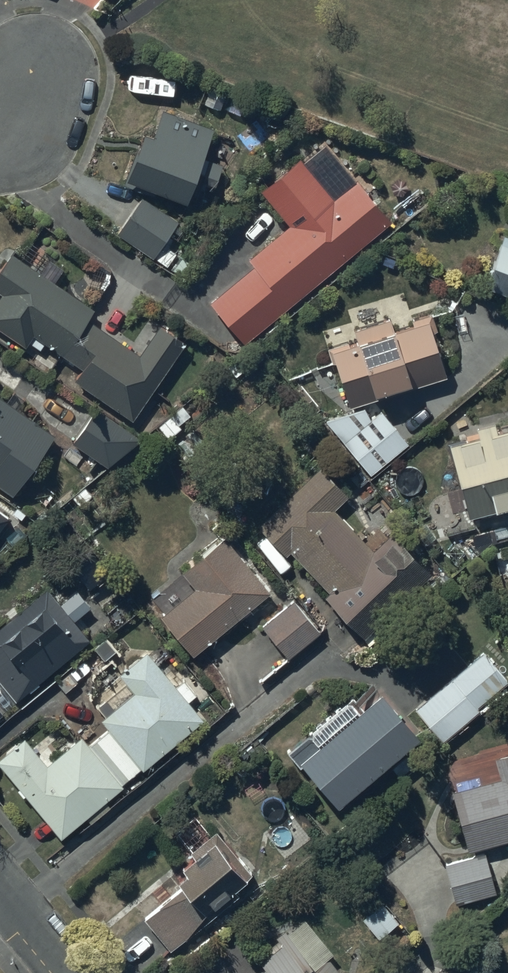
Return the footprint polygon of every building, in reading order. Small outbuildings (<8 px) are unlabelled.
[(143,126),(125,174),(186,197),(189,188),(197,191),(202,177),(215,182),(223,163),(202,155),(212,127),(161,108),(153,130),(143,126)] [(210,299),(245,341),(392,219),(357,177),(334,196),(299,154),(259,187),(289,223),(250,255),(256,262),(210,299)] [(142,195),(117,230),(167,265),(177,249),(172,246),(176,241),(167,235),(178,219),(142,195)] [(502,231),(483,284),(507,293),(507,234),(502,231)] [(0,269),(0,287),(5,291),(0,298),(0,325),(26,343),(30,339),(40,346),(46,338),(87,367),(79,378),(134,416),(188,339),(160,319),(140,347),(94,315),(100,307),(59,278),(67,267),(49,255),(39,269),(13,250),(0,269)] [(356,338),(331,346),(349,405),(446,375),(428,316),(393,327),(389,317),(353,328),(356,338)] [(14,494),(57,433),(0,393),(0,484),(14,494)] [(70,439),(61,453),(87,471),(98,457),(113,468),(138,434),(98,405),(72,441),(70,439)] [(367,405),(325,417),(370,472),(408,441),(381,408),(373,418),(367,405)] [(448,439),(469,513),(507,502),(507,423),(448,439)] [(394,529),(386,537),(381,531),(373,537),(367,530),(361,536),(334,506),(346,494),(319,465),(257,522),(286,553),(292,548),(330,589),(326,593),(364,635),(434,571),(420,557),(424,554),(410,539),(407,543),(394,529)] [(11,514),(0,506),(0,530),(11,514)] [(223,533),(181,568),(194,584),(159,612),(194,653),(270,589),(223,533)] [(16,698),(90,637),(47,585),(21,606),(19,603),(5,614),(7,617),(0,623),(0,679),(16,698)] [(294,597),(262,624),(289,656),(321,630),(294,597)] [(414,706),(442,739),(480,707),(477,704),(507,677),(483,648),(414,706)] [(0,755),(0,764),(61,835),(86,815),(91,821),(179,748),(173,742),(203,716),(194,707),(205,697),(180,669),(174,674),(157,653),(153,657),(146,649),(120,672),(127,679),(99,704),(107,712),(101,717),(108,725),(89,744),(80,734),(47,763),(24,734),(0,755)] [(381,686),(300,756),(338,800),(419,730),(381,686)] [(452,788),(469,848),(507,837),(507,749),(493,753),(494,758),(480,762),(485,779),(452,788)] [(195,815),(176,831),(194,852),(181,862),(185,867),(177,874),(184,882),(144,915),(170,947),(238,891),(233,886),(252,870),(216,827),(209,832),(195,815)] [(484,851),(445,861),(455,902),(495,892),(484,851)] [(382,900),(362,916),(379,936),(399,919),(382,900)] [(255,952),(265,964),(254,972),(342,972),(327,955),(333,950),(305,916),(287,931),(284,928),(255,952)]
